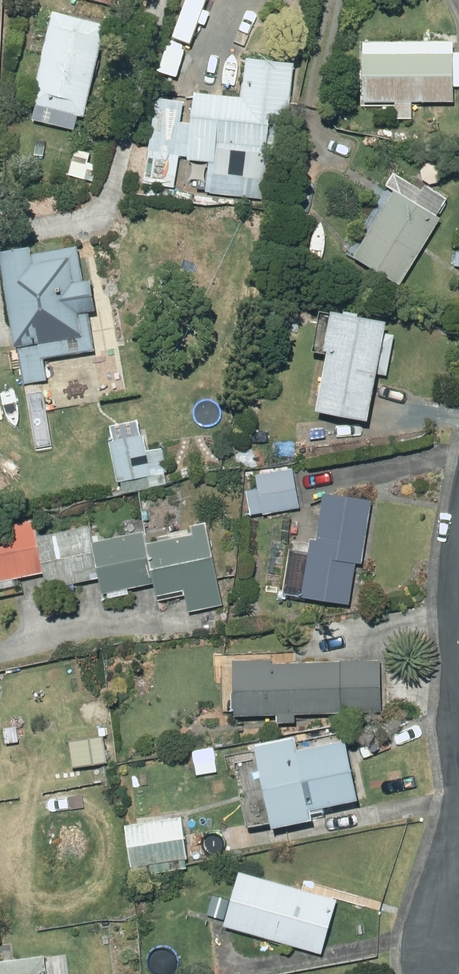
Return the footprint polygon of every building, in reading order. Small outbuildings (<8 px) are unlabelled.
[(52,11),(30,103),(84,116),(106,24),(52,11)] [(360,40),(360,101),(395,101),(396,118),(411,118),(411,101),(454,101),(454,85),(458,85),(458,51),(454,51),(454,40),(360,40)] [(213,161),(212,174),(269,179),(273,147),(281,148),(284,119),(288,120),(293,62),(246,57),(242,96),(193,91),(187,159),(213,161)] [(148,151),(143,183),(173,188),(178,156),(148,151)] [(395,190),(354,257),(399,284),(439,217),(395,190)] [(0,251),(0,263),(14,347),(18,347),(24,383),(49,379),(46,362),(94,354),(86,312),(95,311),(90,279),(83,281),(77,245),(31,253),(30,246),(0,251)] [(324,350),(328,351),(316,411),(368,421),(386,322),(331,311),(324,350)] [(47,400),(25,404),(30,430),(52,426),(47,400)] [(144,435),(109,442),(117,482),(166,471),(161,448),(147,450),(144,435)] [(292,468),(255,475),(258,489),(246,492),(250,515),(262,513),(263,515),(299,508),(292,468)] [(311,539),(303,598),(350,605),(355,562),(363,563),(371,500),(323,493),(316,539),(311,539)] [(186,528),(187,535),(141,545),(152,597),(180,591),(185,613),(219,606),(202,524),(186,528)] [(82,527),(32,537),(43,590),(93,579),(82,527)] [(0,534),(0,582),(39,574),(29,528),(0,534)] [(137,533),(86,543),(97,595),(148,584),(137,533)] [(269,660),(231,661),(232,716),(276,715),(276,723),(294,723),(294,714),(381,712),(380,660),(269,663),(269,660)] [(16,728),(2,729),(4,743),(18,742),(16,728)] [(310,811),(357,801),(344,742),(298,751),(295,736),(254,745),(272,829),(312,821),(310,811)] [(205,748),(194,751),(196,760),(207,757),(205,748)] [(181,818),(125,827),(130,867),(186,859),(181,818)] [(223,926),(322,954),(337,900),(239,872),(223,926)] [(44,951),(0,956),(0,973),(46,973),(44,951)]
